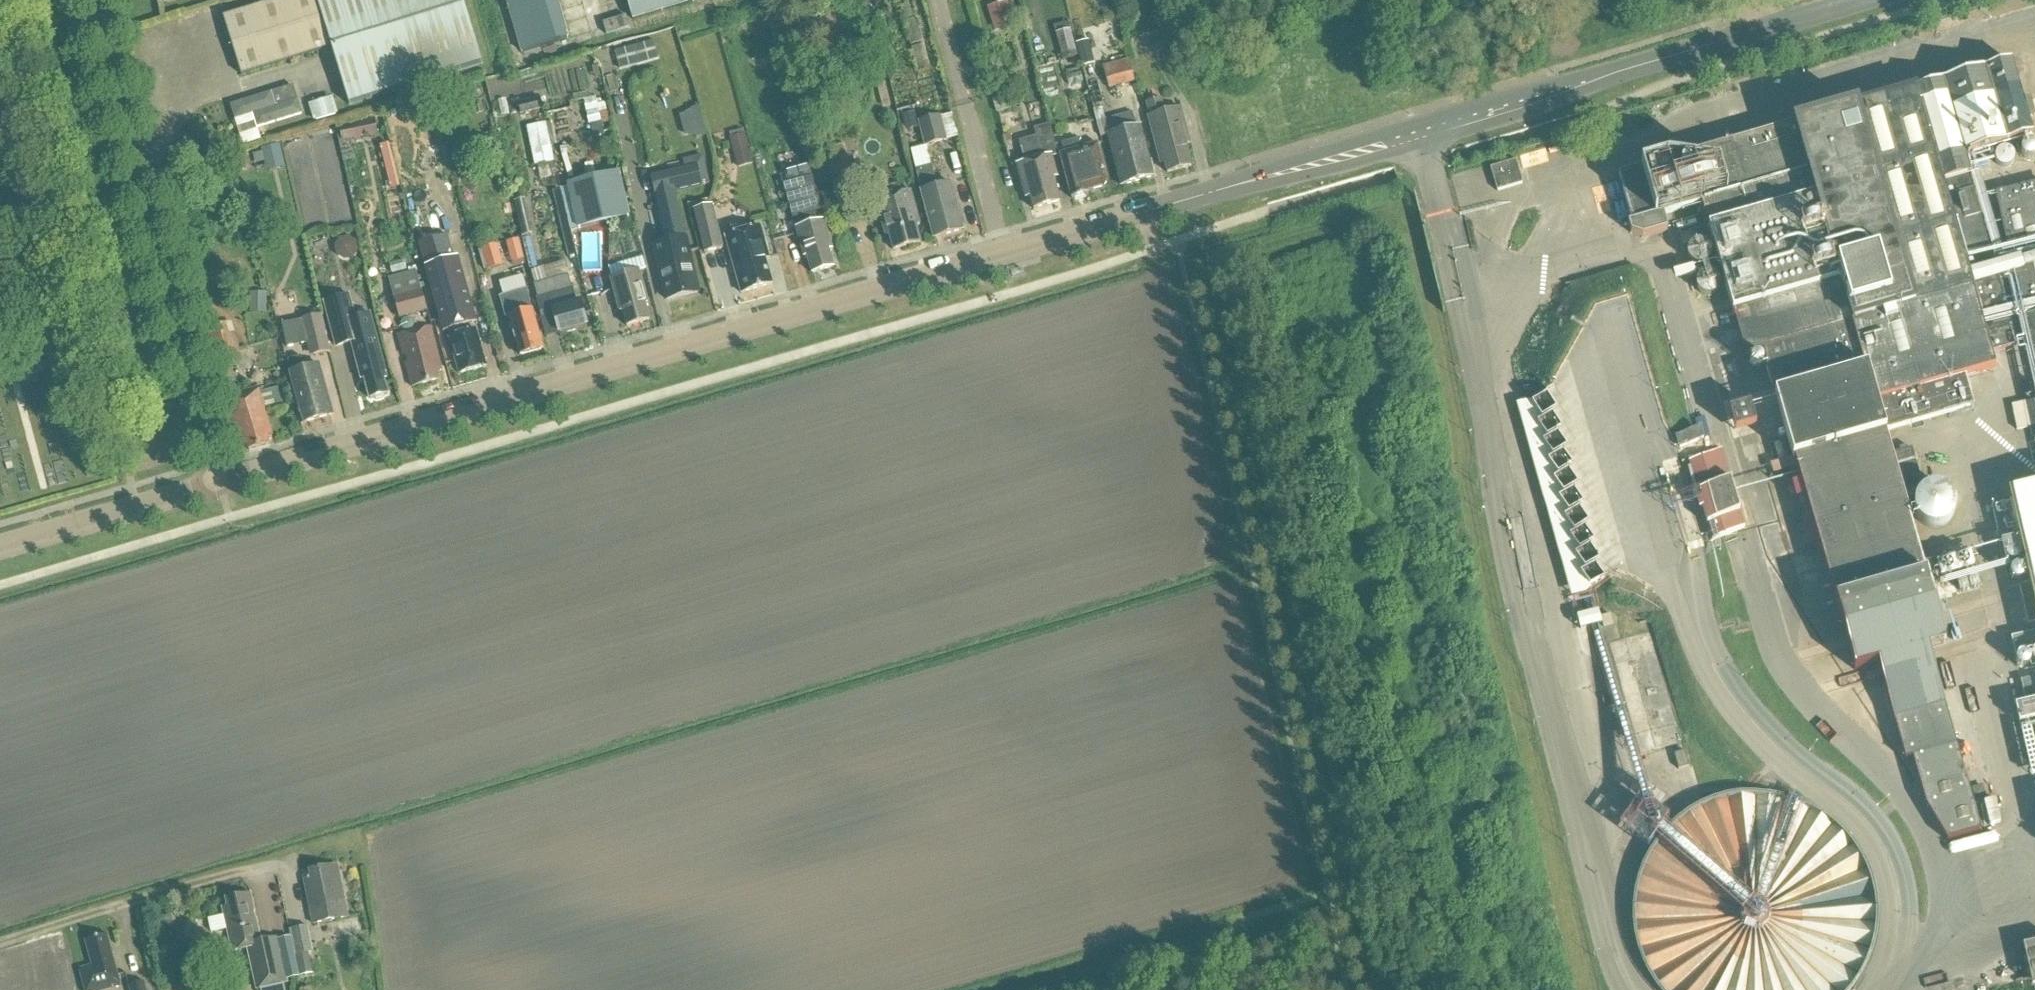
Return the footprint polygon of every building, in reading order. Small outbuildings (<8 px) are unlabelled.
[(331,49),(349,108),(484,66),(464,0),(285,0),(224,19),(241,77),(331,49)] [(523,54),(569,41),(557,0),(507,0),(523,54)] [(633,20),(701,0),(627,0),(633,20)] [(988,9),(995,31),(1015,24),(1008,2),(988,9)] [(1142,35),(1147,56),(1166,50),(1161,30),(1142,35)] [(1056,35),(1063,59),(1077,56),(1070,31),(1056,35)] [(659,61),(654,42),(615,53),(620,72),(659,61)] [(1092,54),(1080,58),(1083,69),(1095,65),(1092,54)] [(1108,91),(1135,84),(1129,61),(1102,68),(1108,91)] [(1947,649),(1927,579),(1900,485),(1920,479),(1912,450),(1892,456),(1884,432),(1969,407),(1961,380),(1995,370),(1984,334),(1985,334),(1985,333),(2010,326),(1981,225),(1979,218),(1981,217),(1969,176),(1968,172),(1964,157),(2012,144),(2032,138),(2031,131),(2011,63),(1915,91),(1795,126),(1768,133),(1736,143),(1621,176),(1635,224),(1630,225),(1632,232),(1632,234),(1642,237),(1667,230),(1665,223),(1663,216),(1665,215),(1702,205),(1746,357),(1763,353),(1777,401),(1836,605),(1855,673),(1877,666),(1905,762),(1911,760),(1924,805),(1948,843),(1982,834),(1951,728),(1930,654),(1947,649)] [(292,88),(271,95),(232,106),(236,120),(254,115),(259,129),(301,116),(292,88)] [(314,123),(338,115),(333,98),(309,106),(314,123)] [(541,99),(526,102),(529,114),(543,111),(541,99)] [(594,136),(602,134),(600,123),(601,123),(598,106),(596,99),(593,100),(584,102),(589,126),(592,125),(594,136)] [(1181,110),(1164,114),(1161,101),(1147,105),(1151,118),(1149,119),(1161,166),(1165,165),(1168,174),(1191,168),(1186,146),(1190,145),(1181,110)] [(1094,111),(1101,137),(1136,128),(1132,113),(1105,121),(1102,109),(1094,111)] [(905,128),(918,125),(915,114),(903,117),(905,128)] [(940,115),(917,121),(924,147),(946,142),(940,115)] [(340,127),(344,143),(379,137),(375,119),(340,127)] [(546,125),(527,129),(535,168),(555,164),(546,125)] [(1018,142),(1024,163),(1017,165),(1026,200),(1031,199),(1034,211),(1061,204),(1048,159),(1058,156),(1050,126),(1034,130),(1036,138),(1018,142)] [(1154,178),(1140,127),(1108,136),(1121,187),(1154,178)] [(729,138),(728,138),(732,155),(748,150),(745,135),(743,135),(742,130),(728,133),(729,138)] [(1081,150),(1079,140),(1062,145),(1065,155),(1060,156),(1061,157),(1072,200),(1089,196),(1088,193),(1105,188),(1107,183),(1098,147),(1098,146),(1098,145),(1081,150)] [(284,162),(280,146),(261,150),(265,166),(284,162)] [(1517,162),(1492,170),(1498,193),(1524,185),(1517,162)] [(698,294),(675,193),(701,187),(696,167),(651,177),(666,245),(654,248),(666,301),(698,294)] [(808,225),(818,223),(815,214),(822,213),(812,179),(809,167),(785,174),(789,185),(784,187),(794,221),(806,217),(808,225)] [(938,188),(932,167),(916,171),(920,187),(919,188),(934,240),(964,232),(951,185),(938,188)] [(579,230),(629,218),(619,174),(568,186),(579,230)] [(1998,196),(2026,321),(2034,319),(2034,187),(1998,196)] [(894,252),(921,244),(916,228),(920,227),(911,193),(876,202),(886,237),(890,236),(894,252)] [(525,201),(514,203),(522,238),(533,235),(525,201)] [(694,211),(704,254),(724,249),(714,206),(694,211)] [(812,275),(834,269),(829,252),(833,251),(823,217),(819,218),(820,224),(797,230),(805,259),(808,258),(812,275)] [(726,238),(742,294),(773,286),(766,261),(769,259),(761,228),(726,238)] [(419,245),(426,268),(444,331),(443,331),(444,333),(449,331),(451,339),(450,339),(460,375),(487,368),(477,331),(463,335),(461,328),(478,323),(478,320),(477,320),(459,259),(455,260),(448,236),(419,245)] [(519,241),(506,244),(512,265),(524,261),(519,241)] [(498,246),(482,250),(488,272),(504,267),(498,246)] [(417,272),(412,274),(390,280),(401,319),(428,311),(417,272)] [(647,302),(639,274),(612,281),(620,312),(623,311),(628,327),(649,321),(645,305),(646,302),(647,302)] [(580,304),(577,305),(573,291),(555,296),(538,300),(543,318),(555,315),(560,335),(587,328),(580,304)] [(251,315),(267,315),(267,294),(251,294),(251,315)] [(532,312),(528,296),(512,300),(517,317),(510,319),(521,357),(544,351),(533,312),(532,312)] [(356,320),(349,297),(325,304),(337,348),(353,344),(358,362),(357,363),(361,380),(362,380),(365,380),(371,401),(374,400),(377,401),(383,399),(384,397),(388,396),(384,381),(388,380),(370,316),(356,320)] [(302,321),(310,358),(331,353),(322,316),(302,321)] [(232,323),(208,329),(219,369),(243,362),(232,323)] [(443,372),(431,329),(399,337),(412,388),(439,381),(437,374),(443,372)] [(305,425),(331,417),(326,400),(329,399),(319,366),(305,370),(301,358),(288,362),(292,374),(291,374),(305,425)] [(2021,397),(2033,395),(2031,385),(2020,386),(2021,397)] [(273,439),(260,389),(225,398),(225,399),(226,399),(239,448),(248,446),(249,452),(269,446),(268,440),(273,439)] [(279,389),(262,394),(267,413),(284,409),(279,389)] [(1701,431),(1677,438),(1680,449),(1704,442),(1701,431)] [(1713,458),(1697,463),(1689,469),(1706,527),(1708,527),(1712,542),(1737,535),(1745,533),(1721,455),(1714,458),(1713,458)] [(1952,496),(1947,491),(1942,488),(1936,487),(1930,488),(1925,490),(1920,494),(1916,498),(1914,504),(1914,510),(1915,516),(1918,521),(1922,525),(1928,528),(1933,529),(1939,529),(1945,527),(1950,523),(1953,518),(1956,513),(1956,507),(1955,501),(1952,496)] [(2011,496),(2017,524),(2034,600),(2034,491),(2011,496)] [(1603,629),(1614,626),(1611,615),(1600,618),(1603,629)] [(2011,639),(2015,657),(2024,655),(2026,665),(2017,667),(2020,682),(2021,682),(2028,710),(2034,708),(2034,634),(2011,639)] [(1679,771),(1689,768),(1685,753),(1674,756),(1679,771)] [(1747,793),(1728,796),(1709,801),(1691,810),(1675,822),(1661,835),(1650,851),(1641,869),(1635,888),(1633,907),(1633,927),(1637,946),(1643,965),(1653,982),(1659,989),(1848,989),(1854,982),(1864,965),(1871,947),(1874,928),(1875,914),(1873,894),(1869,875),(1861,857),(1850,841),(1837,826),(1822,814),(1814,809),(1805,804),(1786,797),(1767,793),(1747,793)] [(348,919),(338,867),(310,872),(312,880),(305,881),(314,926),(348,919)] [(278,939),(262,943),(251,895),(227,900),(229,908),(223,909),(233,953),(249,950),(258,989),(261,989),(288,984),(288,981),(300,978),(291,936),(278,939)] [(291,931),(301,978),(314,975),(309,955),(314,954),(308,927),(291,931)] [(107,935),(86,941),(93,967),(80,970),(86,989),(111,989),(122,987),(107,935)] [(2024,946),(2033,985),(2034,985),(2034,943),(2024,946)] [(192,979),(192,977),(186,978),(185,972),(176,973),(179,989),(194,989),(192,979)]
